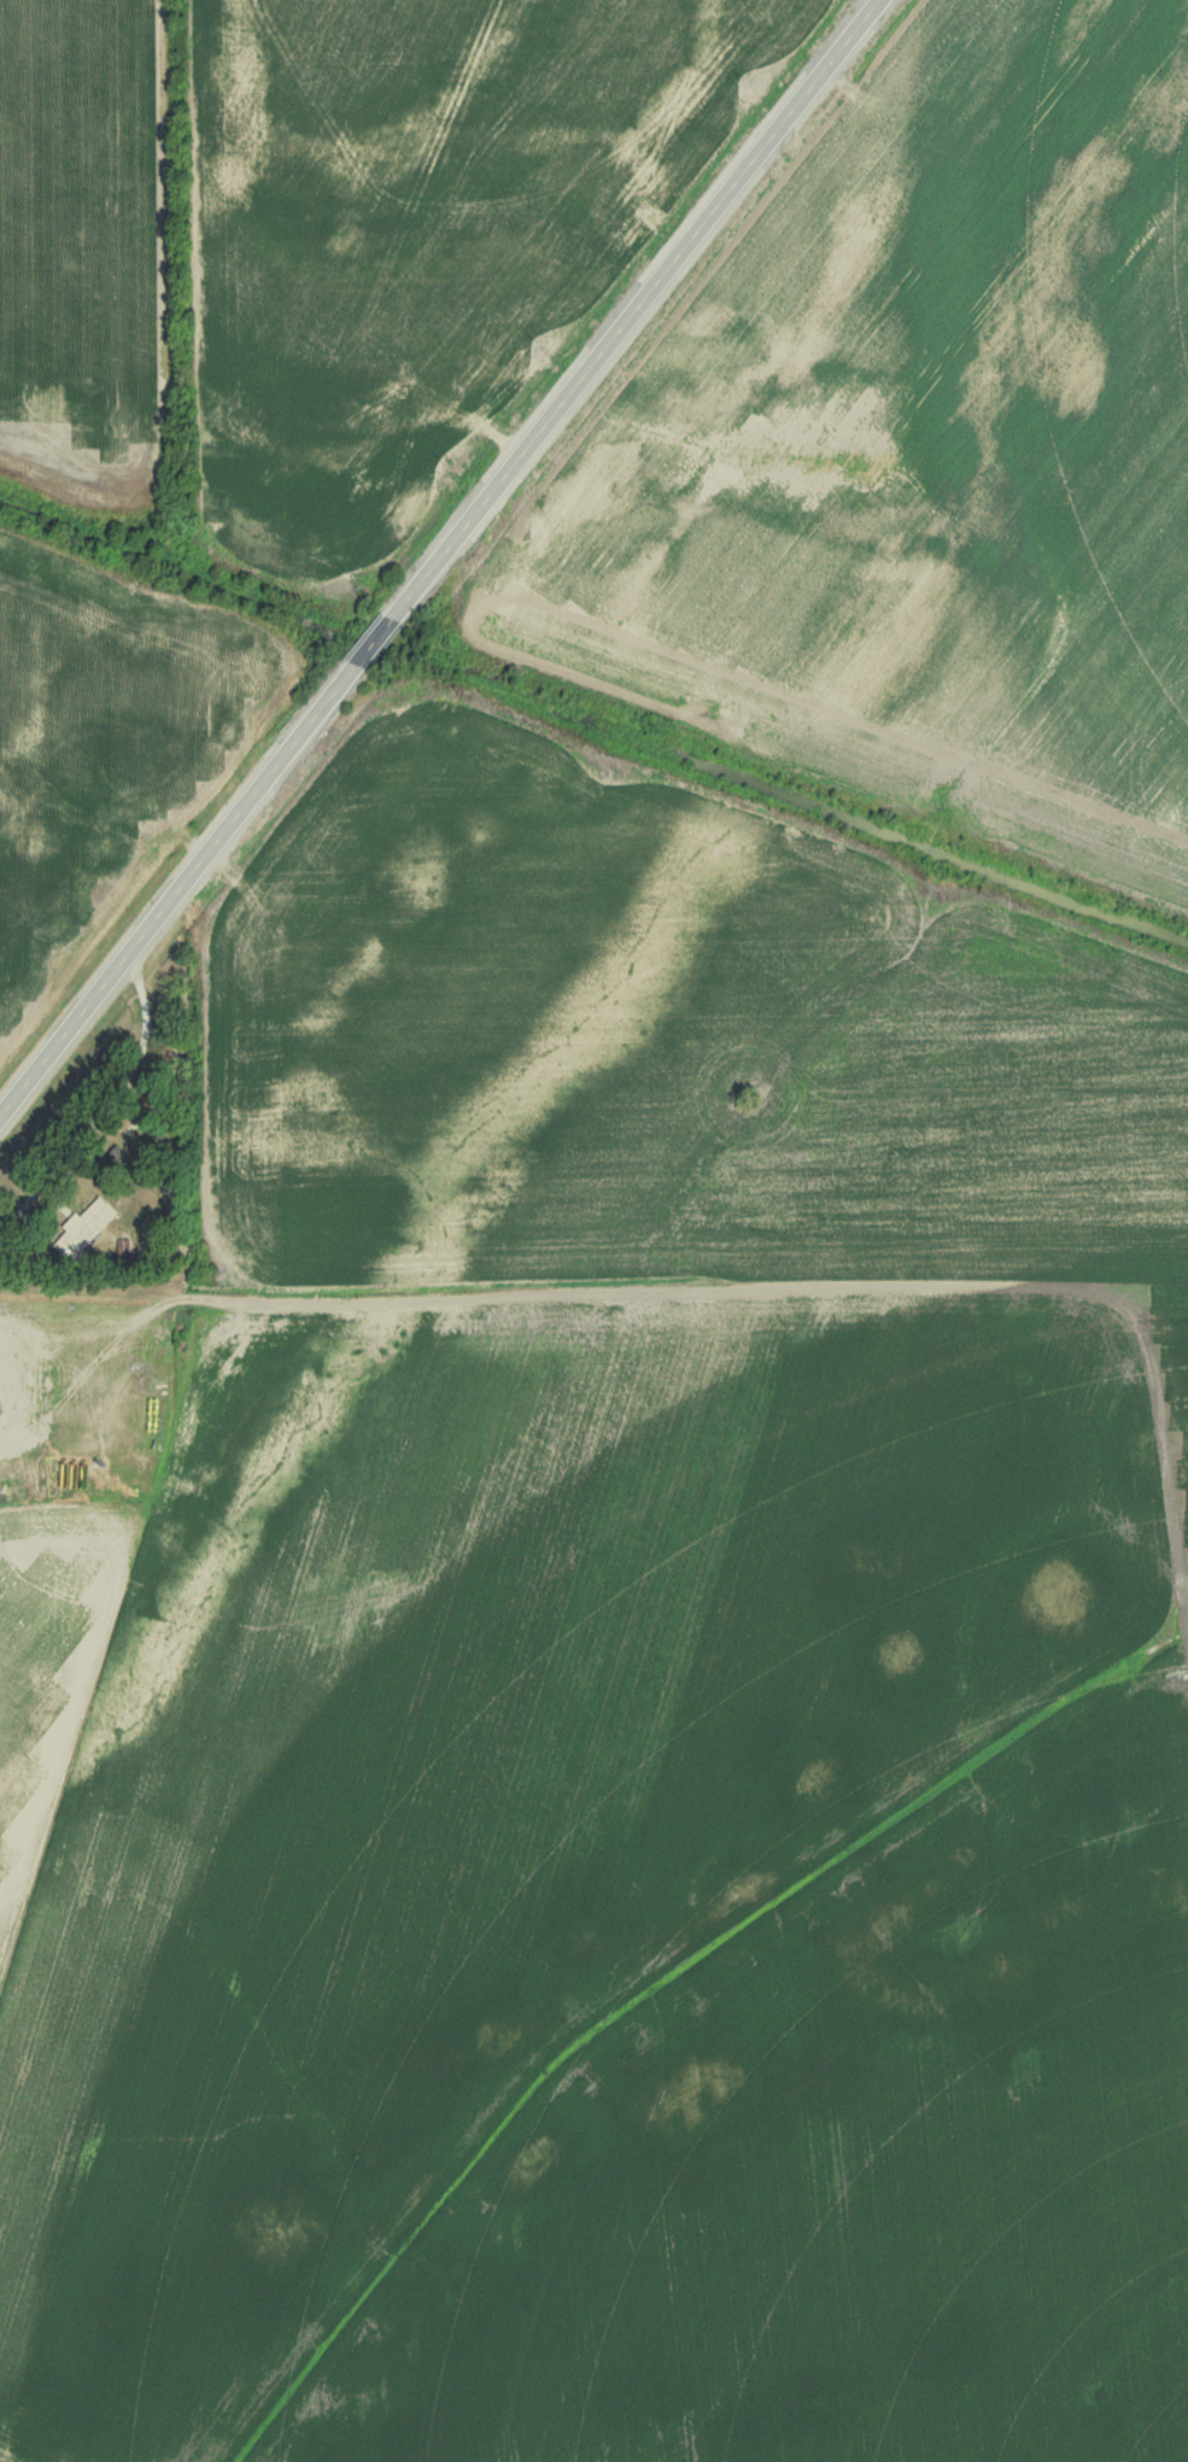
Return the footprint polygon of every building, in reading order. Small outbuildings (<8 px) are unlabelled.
[(142,1106),(159,1122),(130,1153),(113,1136),(142,1106)] [(80,1216),(100,1195),(117,1211),(71,1259),(54,1244),(66,1230),(62,1227),(75,1211),(80,1216)] [(156,1218),(170,1218),(170,1229),(156,1229),(156,1218)] [(8,1399),(0,1400),(0,1372),(6,1372),(8,1399)]
